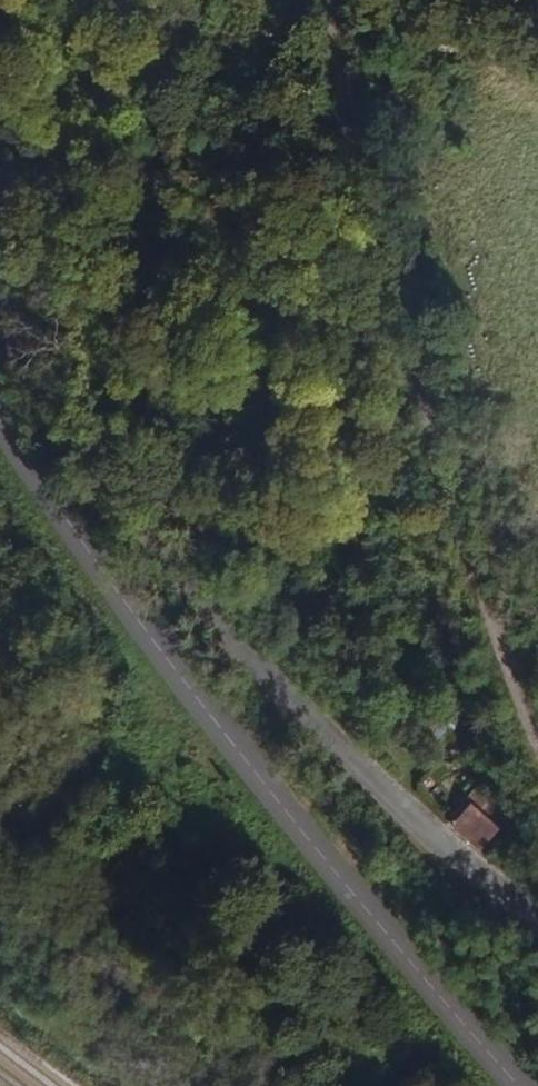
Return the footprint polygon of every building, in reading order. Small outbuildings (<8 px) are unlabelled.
[(472,803),(451,827),(481,855),(503,831),(472,803)]
